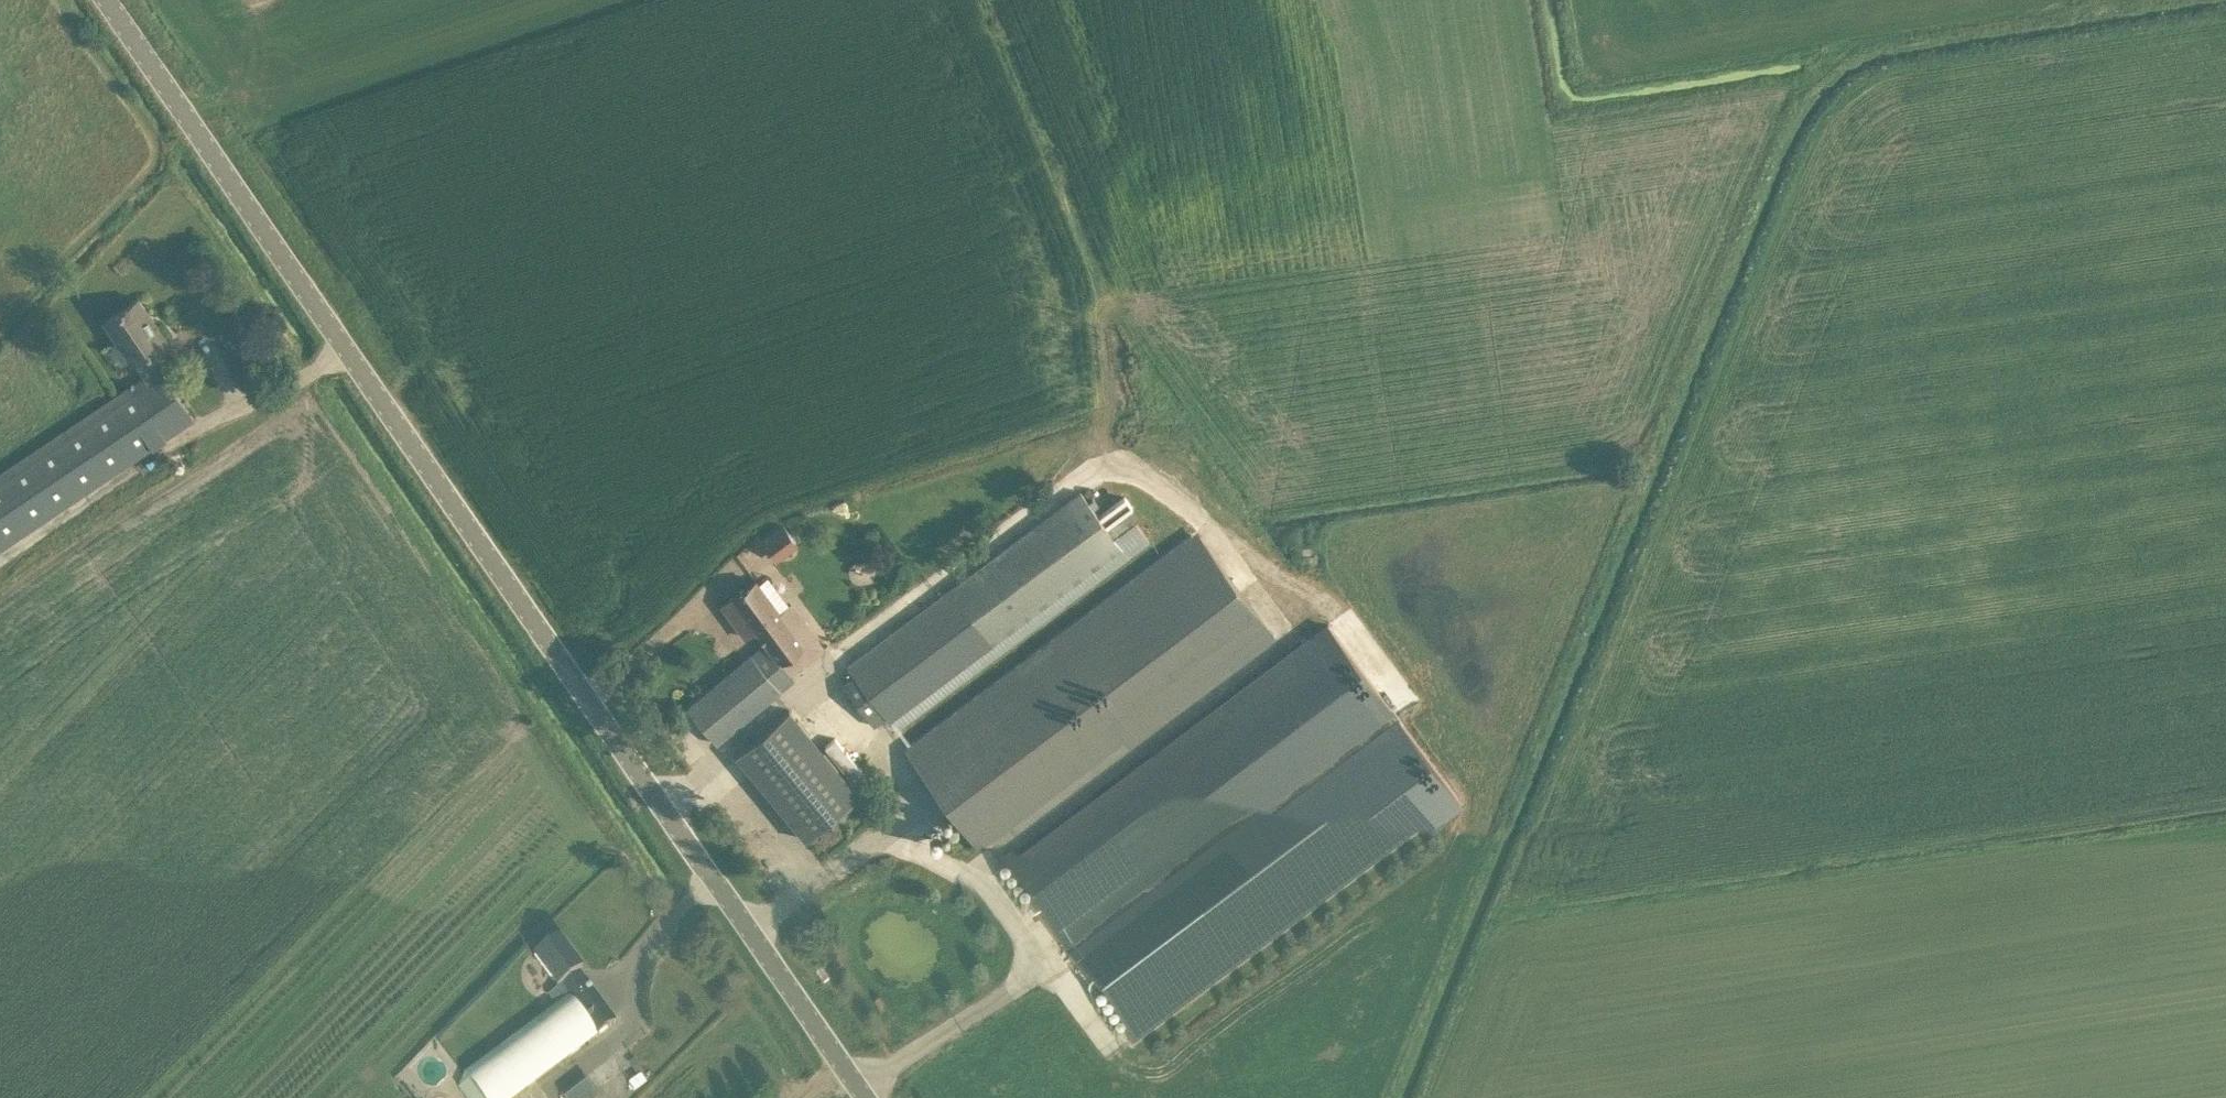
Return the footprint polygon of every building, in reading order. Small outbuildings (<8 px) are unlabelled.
[(138,296),(105,319),(133,361),(134,361),(144,376),(0,473),(0,548),(194,418),(160,366),(156,368),(146,352),(167,338),(138,296)] [(893,718),(901,728),(1148,543),(1151,541),(1135,521),(1134,520),(1140,515),(1125,496),(1118,501),(1098,516),(1093,509),(1087,501),(1080,491),(847,664),(854,673),(844,681),(872,719),(882,711),(886,716),(890,721),(893,718)] [(785,523),(780,527),(761,541),(775,559),(798,541),(786,525),(785,523)] [(1198,531),(907,749),(987,855),(1276,636),(1198,531)] [(753,580),(740,590),(722,603),(746,636),(756,628),(770,646),(756,658),(752,653),(688,706),(717,742),(734,728),(796,679),(791,673),(823,648),(789,605),(779,613),(753,580)] [(1000,871),(1070,965),(1134,1049),(1462,803),(1399,719),(1329,625),(1000,871)] [(790,709),(735,754),(805,839),(860,793),(790,709)] [(559,991),(549,998),(557,1008),(465,1078),(480,1097),(518,1097),(599,1036),(617,1023),(580,974),(583,972),(560,940),(535,959),(559,991)] [(582,1080),(561,1097),(597,1097),(582,1080)]
